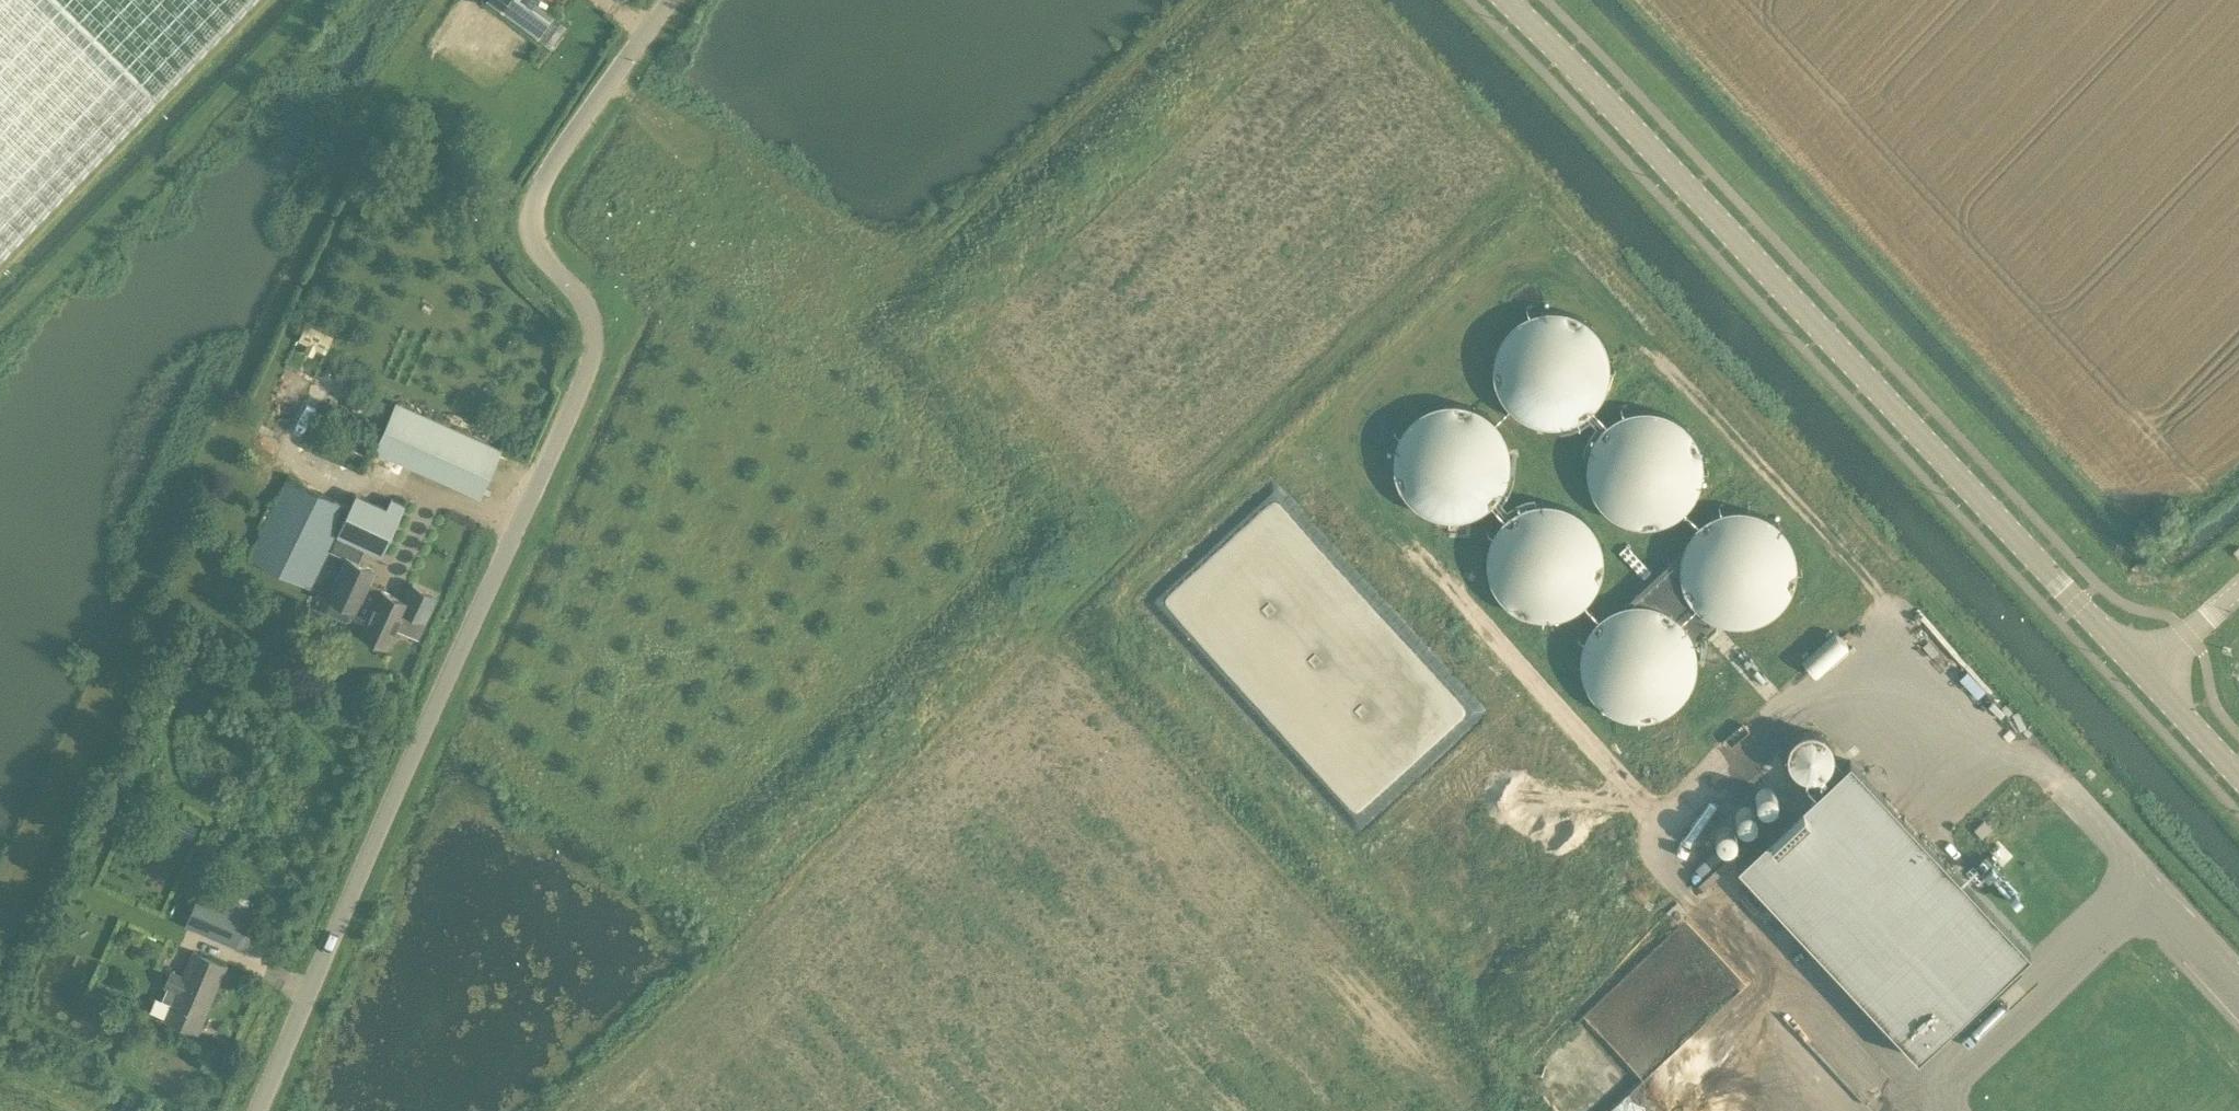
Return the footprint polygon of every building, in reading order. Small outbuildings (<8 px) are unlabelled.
[(249,0),(0,0),(0,254),(249,0)] [(535,2),(537,0),(485,0),(484,1),(539,39),(554,16),(535,2)] [(1583,417),(1601,420),(1611,352),(1591,314),(1543,307),(1506,326),(1499,373),(1522,417),(1570,424),(1583,417)] [(315,375),(335,334),(308,320),(287,361),(315,375)] [(480,498),(503,448),(397,399),(374,450),(480,498)] [(1505,509),(1501,402),(1402,405),(1406,512),(1505,509)] [(1689,522),(1702,419),(1606,407),(1593,510),(1689,522)] [(330,548),(351,506),(349,506),(288,476),(248,557),(310,588),(330,548)] [(347,556),(358,561),(365,547),(381,554),(405,504),(391,498),(387,508),(356,493),(349,506),(351,506),(330,548),(347,556)] [(1497,610),(1591,612),(1594,505),(1499,503),(1497,610)] [(1695,644),(1695,645),(1719,623),(1718,623),(1717,623),(1716,622),(1715,622),(1714,621),(1713,621),(1713,620),(1712,620),(1711,619),(1710,619),(1709,618),(1708,618),(1707,617),(1706,617),(1706,616),(1705,616),(1704,615),(1703,614),(1702,614),(1701,613),(1700,612),(1699,611),(1698,611),(1698,610),(1697,609),(1696,608),(1695,607),(1694,606),(1694,605),(1693,605),(1692,604),(1692,603),(1691,602),(1691,601),(1690,600),(1689,600),(1689,599),(1688,598),(1688,597),(1687,596),(1687,595),(1686,594),(1686,593),(1685,592),(1685,591),(1685,590),(1684,590),(1684,589),(1684,588),(1683,587),(1683,586),(1683,585),(1682,584),(1682,583),(1682,582),(1682,581),(1681,580),(1681,579),(1681,578),(1681,577),(1681,576),(1681,575),(1680,574),(1680,573),(1680,572),(1680,571),(1680,570),(1680,569),(1680,568),(1680,567),(1680,566),(1680,565),(1680,564),(1680,563),(1680,562),(1681,561),(1681,560),(1681,559),(1681,558),(1681,557),(1681,556),(1682,555),(1682,554),(1682,553),(1682,552),(1683,551),(1683,550),(1683,549),(1684,548),(1621,606),(1622,606),(1623,605),(1624,605),(1625,605),(1626,604),(1627,604),(1628,604),(1629,604),(1630,604),(1631,604),(1632,603),(1633,603),(1634,603),(1635,603),(1636,603),(1637,603),(1638,603),(1639,603),(1640,603),(1641,603),(1642,603),(1643,603),(1644,603),(1645,603),(1646,603),(1647,604),(1648,604),(1649,604),(1650,604),(1651,604),(1652,605),(1653,605),(1654,605),(1655,605),(1656,606),(1657,606),(1658,606),(1659,607),(1660,607),(1661,607),(1662,608),(1663,608),(1663,609),(1664,609),(1665,609),(1666,610),(1667,610),(1668,611),(1669,612),(1670,612),(1671,613),(1672,614),(1673,614),(1674,615),(1675,616),(1676,616),(1676,617),(1677,617),(1678,618),(1679,619),(1679,620),(1680,620),(1681,621),(1682,622),(1683,623),(1684,624),(1684,625),(1685,626),(1686,627),(1687,628),(1687,629),(1688,630),(1688,631),(1689,631),(1689,632),(1690,633),(1690,634),(1691,635),(1691,636),(1692,637),(1692,638),(1693,639),(1693,640),(1693,641),(1694,642),(1694,643),(1694,644),(1695,644)] [(375,569),(347,556),(328,597),(367,615),(359,634),(388,646),(404,611),(424,620),(436,594),(412,583),(405,599),(369,582),(375,569)] [(1825,781),(1848,747),(1814,724),(1791,758),(1825,781)] [(2034,956),(1852,764),(1740,870),(1921,1063),(2034,956)] [(1780,793),(1764,792),(1763,806),(1780,807),(1780,793)] [(1759,805),(1736,812),(1741,829),(1764,822),(1759,805)] [(1700,864),(1712,875),(1727,859),(1715,848),(1700,864)] [(185,924),(235,945),(250,911),(200,890),(185,924)] [(166,1017),(197,1031),(225,964),(195,950),(183,977),(170,971),(163,987),(167,989),(162,1001),(171,1005),(166,1017)]
